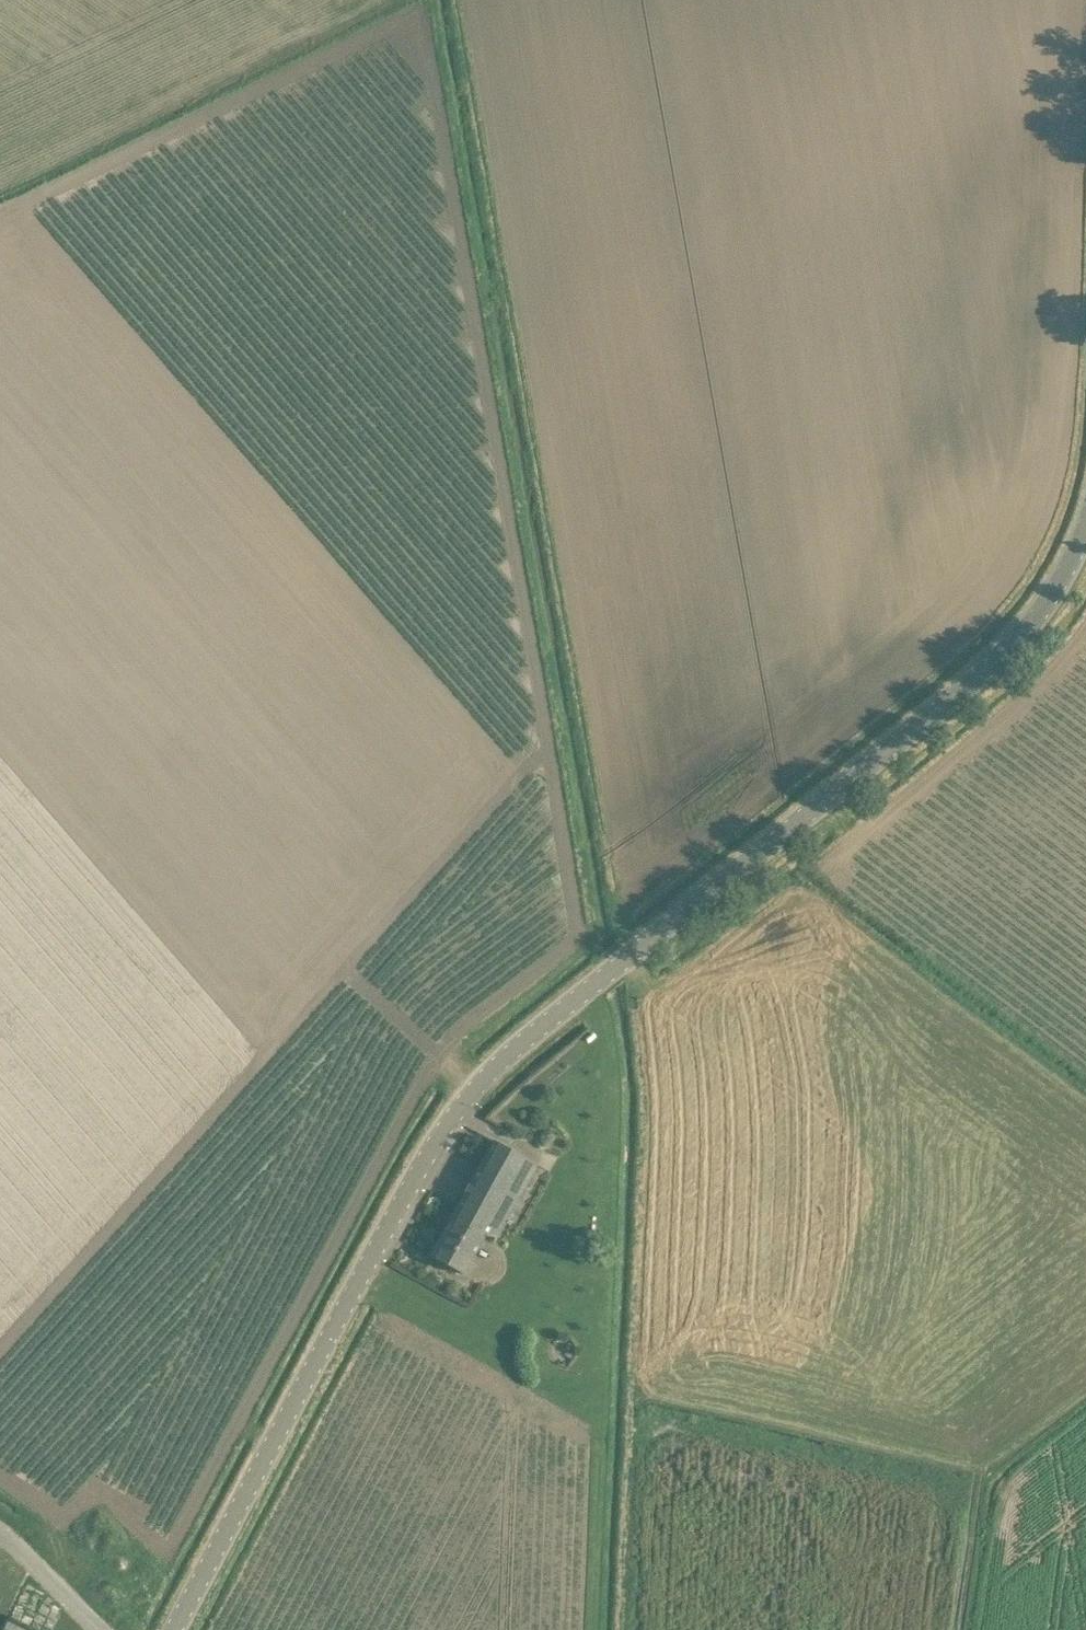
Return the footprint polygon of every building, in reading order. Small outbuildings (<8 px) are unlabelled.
[(497,1241),(539,1165),(494,1141),(431,1256),(466,1275),(487,1236),(497,1241)]
